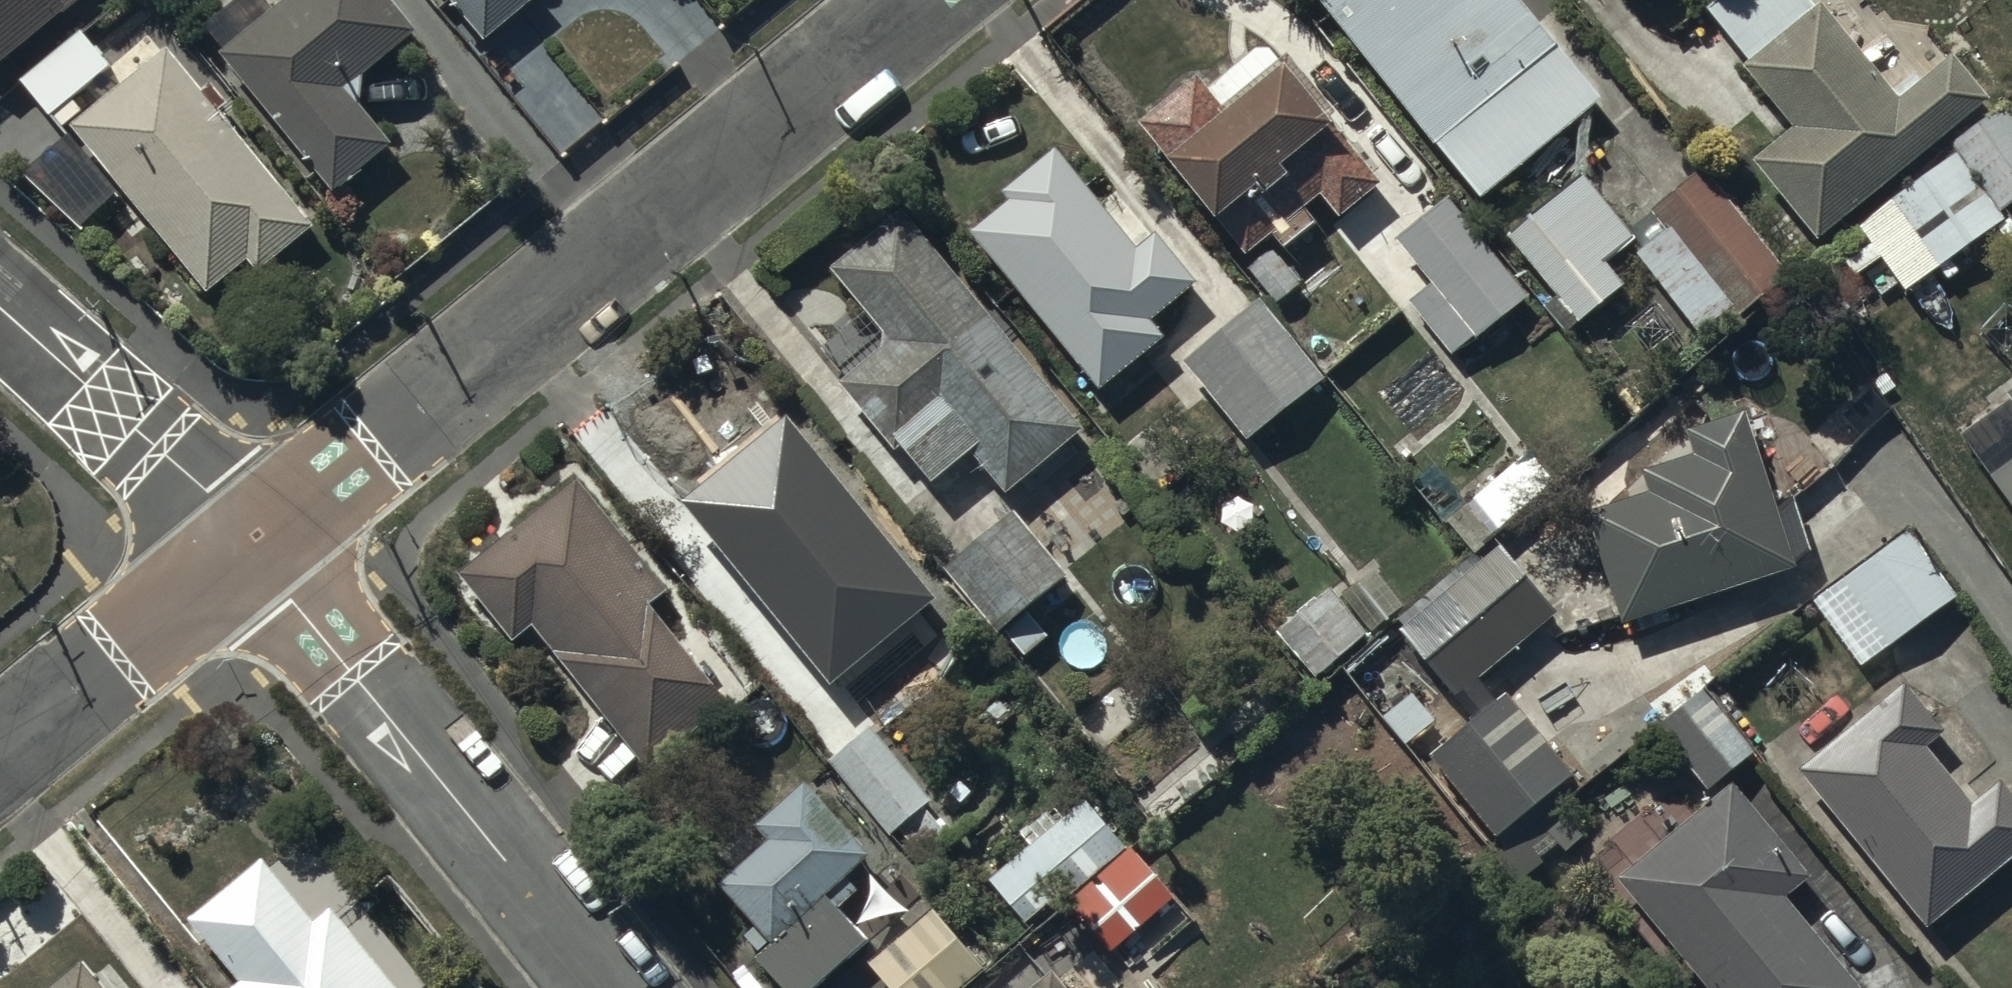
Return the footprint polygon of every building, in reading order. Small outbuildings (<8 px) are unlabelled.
[(79,0),(0,0),(0,63),(79,0)] [(203,22),(222,47),(217,50),(330,195),(392,147),(344,87),(413,33),(388,0),(231,0),(203,22)] [(482,44),(537,0),(447,0),(482,44)] [(1478,201),(1600,103),(1518,0),(1316,0),(1478,201)] [(1705,6),(1747,60),(1739,67),(1787,128),(1748,158),(1812,242),(1991,103),(1953,54),(1921,79),(1916,72),(1893,89),(1827,3),(1831,0),(1713,0),(1705,6)] [(78,28),(18,78),(51,118),(111,69),(78,28)] [(1196,74),(1137,120),(1243,255),(1320,194),(1340,220),(1320,235),(1342,264),(1395,222),(1371,190),(1378,185),(1265,41),(1206,87),(1196,74)] [(166,50),(69,127),(204,296),(245,263),(257,278),(316,230),(221,111),(229,104),(208,78),(196,88),(166,50)] [(1887,202),(1935,270),(2006,220),(2000,211),(2011,202),(2011,110),(2007,104),(1950,143),(1957,153),(1887,202)] [(1006,200),(968,232),(1101,393),(1164,341),(1148,322),(1196,283),(1156,235),(1137,251),(1052,149),(1000,193),(1006,200)] [(1667,229),(1636,254),(1699,335),(1732,308),(1737,314),(1788,274),(1702,165),(1650,207),(1667,229)] [(1584,172),(1506,234),(1579,325),(1627,288),(1607,263),(1637,239),(1584,172)] [(1445,198),(1394,240),(1430,283),(1406,303),(1452,357),(1526,294),(1445,198)] [(1081,427),(896,208),(826,267),(887,341),(836,384),(893,452),(899,447),(930,484),(970,451),(1004,492),(1081,427)] [(1259,299),(1181,361),(1245,442),(1259,431),(1276,452),(1316,420),(1300,400),(1324,381),(1259,299)] [(781,533),(727,574),(791,656),(786,660),(817,700),(850,674),(860,688),(961,610),(919,555),(913,560),(794,406),(782,415),(776,408),(737,439),(758,466),(740,480),(781,533)] [(1647,493),(1583,512),(1619,627),(1794,571),(1865,504),(1825,461),(1775,508),(1753,437),(1640,471),(1647,493)] [(1440,468),(1415,487),(1443,524),(1448,521),(1473,554),(1557,489),(1529,453),(1466,502),(1440,468)] [(1988,479),(2011,512),(2011,462),(1988,479)] [(579,476),(456,570),(509,638),(529,622),(641,769),(723,705),(647,606),(667,591),(579,476)] [(1011,505),(939,566),(1022,662),(1052,636),(1029,609),(1070,574),(1011,505)] [(1408,623),(1402,628),(1456,690),(1548,611),(1534,595),(1571,564),(1532,519),(1436,602),(1427,591),(1400,614),(1408,623)] [(1860,669),(1958,598),(1908,530),(1811,603),(1860,669)] [(1404,606),(1372,568),(1339,595),(1371,633),(1404,606)] [(1275,633),(1314,680),(1369,633),(1330,587),(1275,633)] [(1642,713),(1707,792),(1754,753),(1691,674),(1642,713)] [(1796,770),(1927,931),(2011,860),(2011,795),(2000,780),(1972,804),(1926,749),(1947,731),(1905,680),(1796,770)] [(1573,773),(1505,692),(1428,757),(1496,838),(1573,773)] [(867,725),(824,761),(887,836),(929,802),(867,725)] [(718,885),(770,943),(754,957),(782,987),(814,987),(865,942),(826,897),(871,857),(803,781),(753,825),(767,841),(718,885)] [(1615,880),(1706,987),(1860,987),(1783,898),(1808,877),(1731,783),(1615,880)] [(1084,799),(988,881),(1030,930),(1126,848),(1084,799)] [(1136,854),(1071,910),(1110,952),(1173,897),(1136,854)] [(313,921),(260,857),(184,919),(238,982),(230,987),(422,987),(431,981),(355,889),(313,921)] [(867,964),(887,987),(963,987),(987,968),(937,908),(867,964)] [(1030,987),(1065,987),(1051,970),(1030,987)] [(70,987),(95,987),(85,976),(70,987)]
